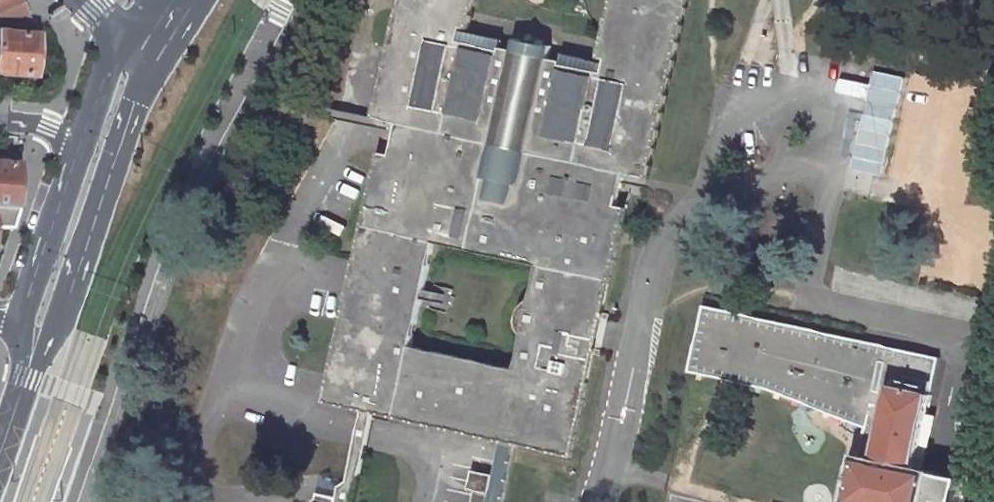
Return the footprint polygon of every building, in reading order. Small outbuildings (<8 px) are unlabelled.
[(20,0),(0,0),(0,23),(27,26),(33,25),(34,24),(20,0)] [(374,116),(397,122),(390,154),(380,152),(324,401),(363,410),(375,412),(570,456),(627,207),(614,203),(621,173),(647,179),(686,0),(610,0),(607,15),(608,15),(599,58),(605,59),(604,63),(561,53),(560,60),(549,58),(551,46),(551,45),(546,45),(545,43),(544,43),(544,44),(541,44),(542,39),(540,39),(536,32),(529,36),(527,36),(526,41),(524,41),(524,38),(523,38),(522,39),(521,41),(518,41),(518,38),(517,38),(515,38),(513,50),(503,48),(504,40),(461,30),(462,26),(468,28),(474,0),(400,0),(398,11),(389,47),(374,116)] [(0,34),(0,74),(33,77),(36,37),(0,34)] [(17,209),(19,164),(0,164),(0,208),(17,209)] [(11,228),(17,209),(0,208),(0,228),(11,228)] [(961,478),(915,467),(939,358),(704,305),(688,372),(766,389),(865,428),(849,501),(956,501),(961,478)] [(363,410),(346,480),(360,483),(375,412),(363,410)] [(360,483),(346,480),(339,485),(335,501),(355,501),(360,483)]
